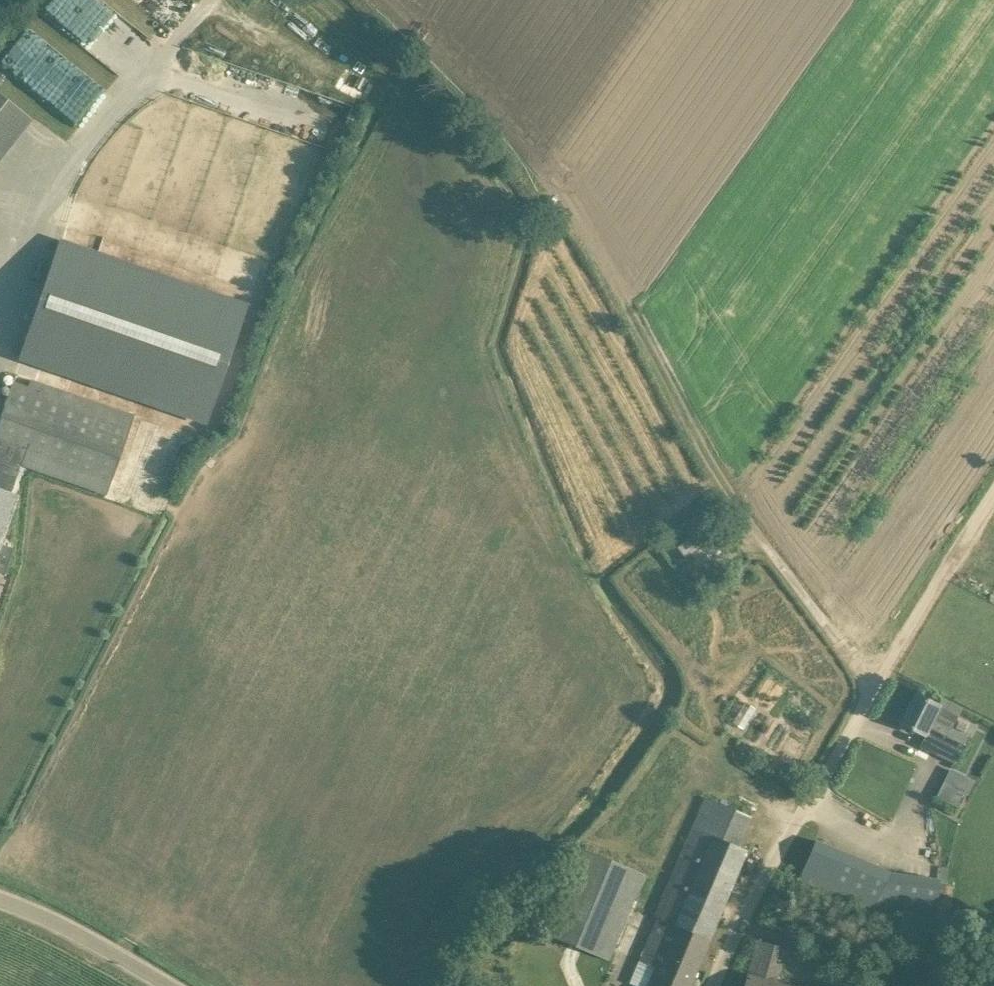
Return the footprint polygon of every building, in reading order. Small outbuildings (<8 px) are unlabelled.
[(86,41),(97,25),(131,47),(142,29),(97,0),(46,0),(39,11),(86,41)] [(28,116),(0,95),(0,153),(28,116)] [(245,306),(61,242),(21,357),(206,420),(245,306)] [(106,493),(133,416),(15,375),(0,418),(0,457),(20,464),(106,493)] [(10,492),(0,489),(0,570),(5,572),(13,548),(2,544),(19,495),(10,492)] [(702,506),(693,514),(699,523),(709,516),(702,506)] [(701,547),(694,538),(692,535),(676,547),(679,550),(685,559),(701,547)] [(956,723),(963,709),(944,699),(941,705),(919,693),(904,723),(927,735),(921,746),(955,764),(969,737),(953,729),(955,723),(956,723)] [(938,796),(958,807),(966,792),(969,794),(976,780),(952,768),(938,796)] [(610,961),(646,875),(645,874),(649,864),(638,859),(680,795),(677,793),(651,776),(617,828),(598,856),(584,850),(576,847),(541,932),(610,961)] [(627,923),(615,950),(655,967),(648,985),(690,985),(710,939),(747,850),(738,847),(722,840),(735,810),(704,797),(691,827),(654,915),(649,913),(642,929),(627,923)] [(830,847),(815,840),(799,879),(813,885),(830,847)] [(891,873),(876,867),(860,905),(874,912),(891,873)] [(777,945),(758,940),(749,975),(747,975),(744,985),(791,985),(776,982),(782,964),(775,962),(780,946),(777,945)]
